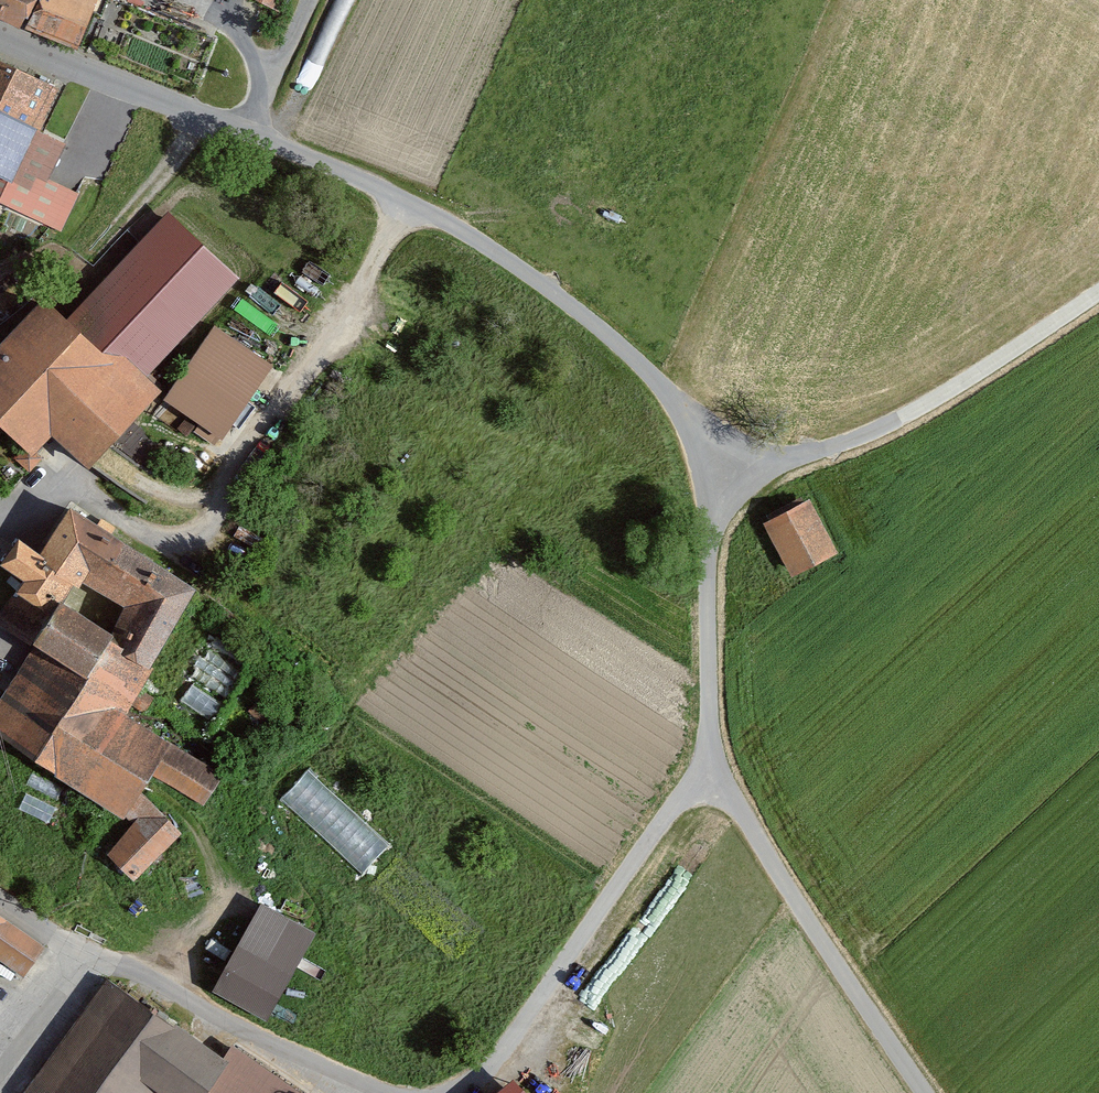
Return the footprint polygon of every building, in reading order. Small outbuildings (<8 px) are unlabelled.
[(83,48),(105,0),(0,0),(0,10),(83,48)] [(292,12),(297,0),(264,0),(292,12)] [(0,53),(0,178),(48,199),(74,142),(46,129),(67,83),(0,53)] [(175,210),(81,310),(152,376),(246,276),(175,210)] [(0,350),(0,417),(48,460),(69,437),(105,468),(172,393),(152,376),(81,310),(54,289),(0,350)] [(282,363),(221,325),(173,400),(233,439),(282,363)] [(821,500),(774,524),(800,576),(847,552),(821,500)] [(84,504),(59,544),(34,529),(15,561),(37,574),(9,620),(41,640),(0,706),(0,736),(141,822),(157,796),(167,781),(214,810),(238,771),(139,710),(216,585),(84,504)] [(313,765),(280,799),(363,878),(396,844),(313,765)] [(189,831),(157,796),(141,822),(115,851),(145,875),(189,831)] [(325,927),(267,898),(221,988),(280,1018),(325,927)] [(0,908),(0,950),(32,971),(51,943),(0,908)] [(114,973),(29,1092),(220,1092),(241,1061),(232,1055),(114,973)] [(232,1055),(241,1061),(220,1092),(318,1092),(240,1043),(232,1055)]
